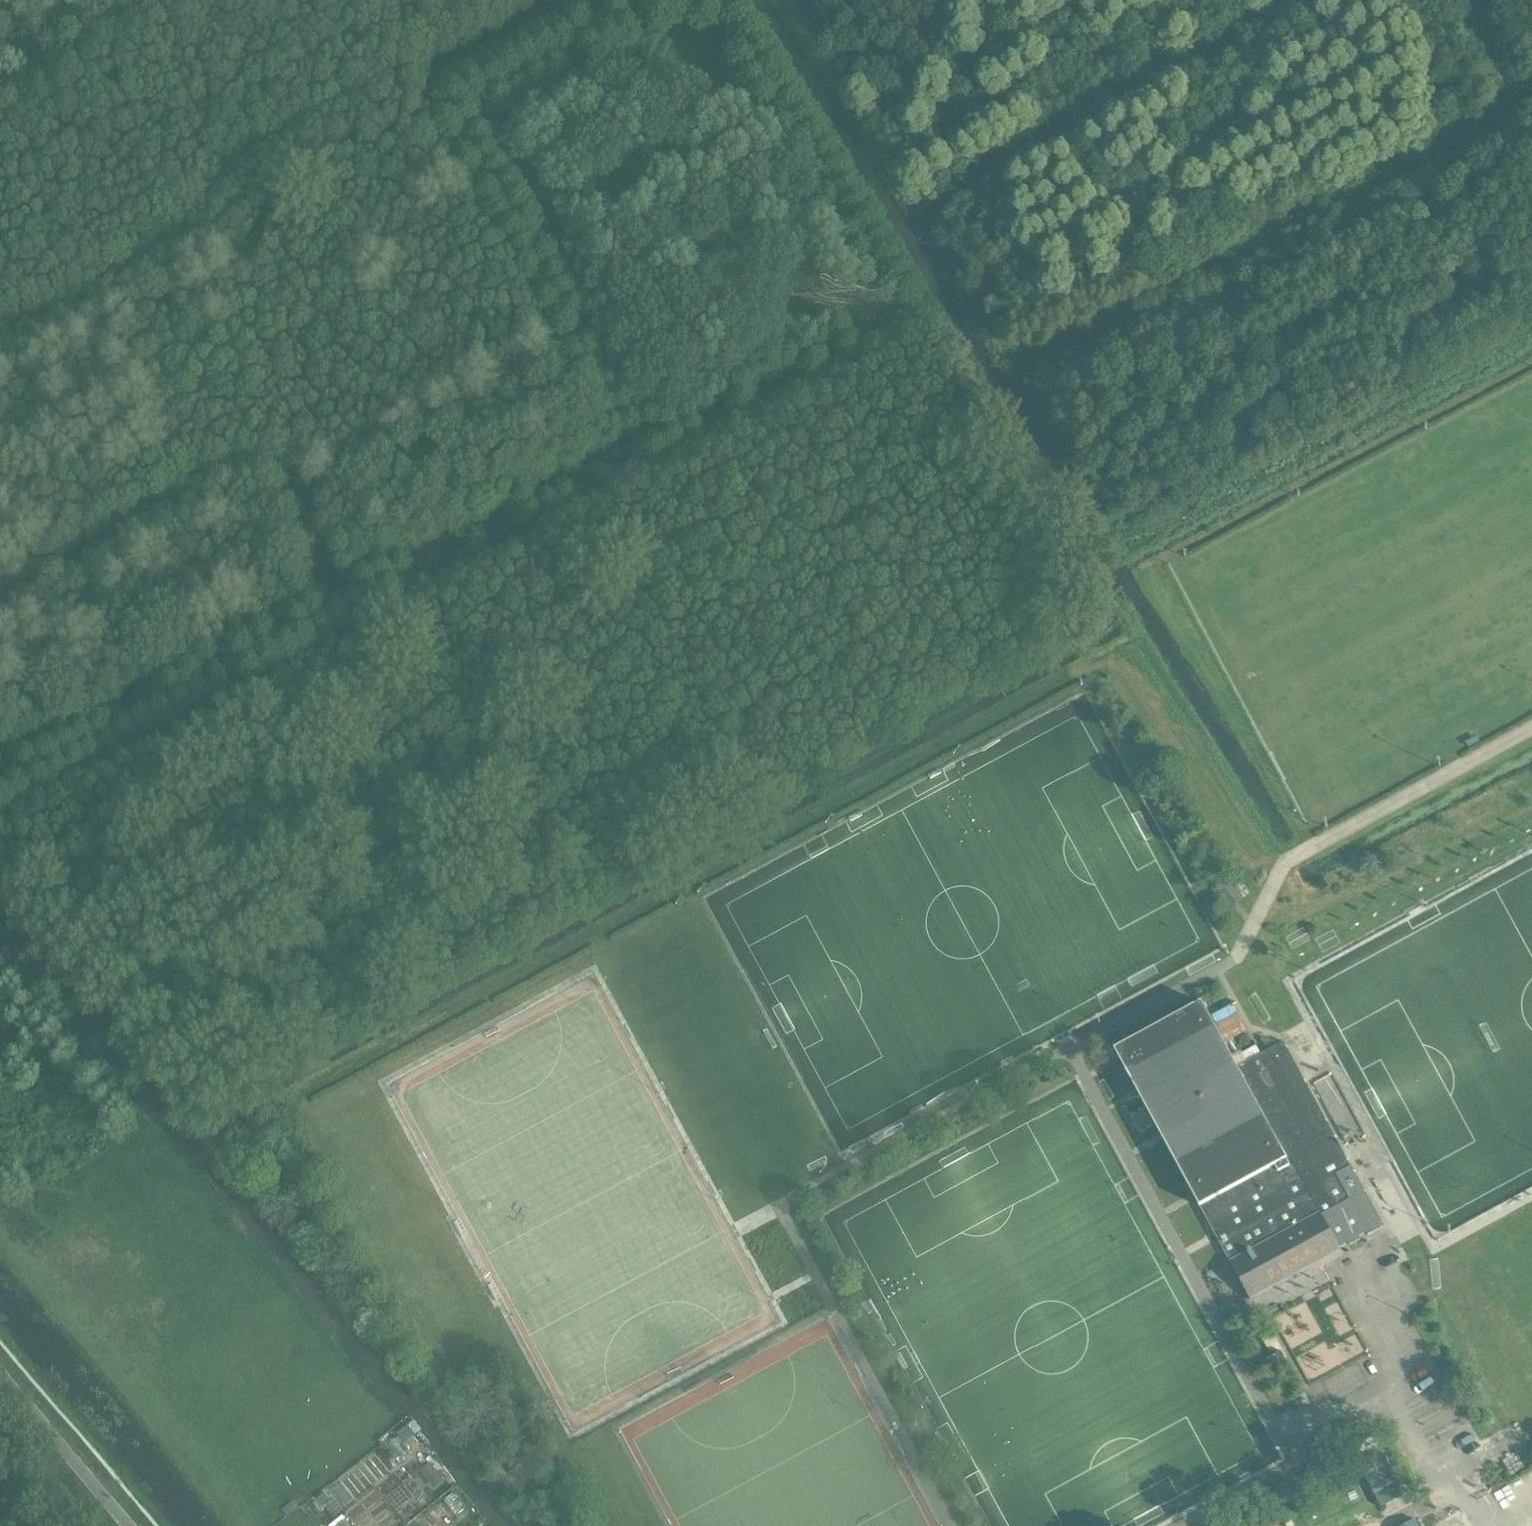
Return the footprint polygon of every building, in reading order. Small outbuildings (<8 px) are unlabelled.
[(1244,899),(1231,884),(1217,896),(1230,911),(1234,908),(1239,903),(1244,899)] [(1114,1050),(1191,1193),(1249,1300),(1340,1251),(1339,1248),(1348,1244),(1349,1246),(1360,1240),(1359,1237),(1366,1233),(1368,1236),(1384,1227),(1282,1041),(1236,1067),(1201,1003),(1114,1050)] [(1279,1364),(1274,1354),(1262,1360),(1267,1370),(1279,1364)] [(1380,1452),(1359,1463),(1367,1479),(1381,1507),(1403,1496),(1380,1452)]
